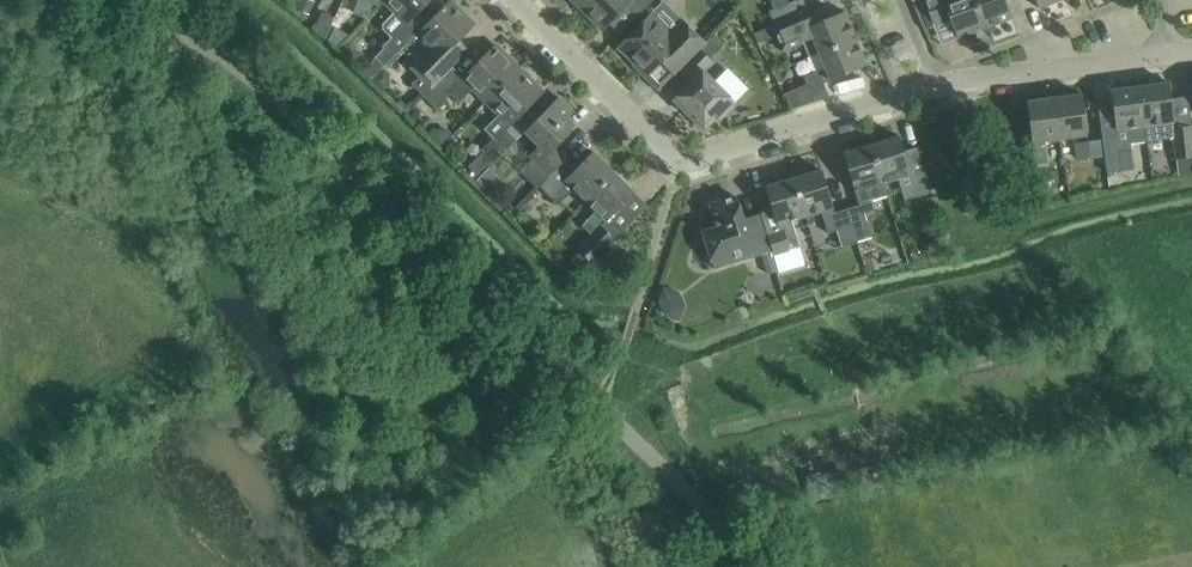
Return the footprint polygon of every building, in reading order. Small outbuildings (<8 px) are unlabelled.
[(427,23),(417,13),(430,0),(385,0),(384,1),(395,12),(383,24),(383,29),(391,36),(382,45),(384,47),(374,56),(384,66),(417,33),(427,23)] [(417,33),(431,47),(417,61),(410,68),(419,76),(411,84),(423,95),(448,71),(469,50),(459,40),(475,24),(450,0),(427,23),(417,33)] [(579,6),(603,29),(609,23),(626,6),(636,16),(650,2),(651,0),(585,0),(579,6)] [(771,11),(776,23),(808,10),(804,0),(796,0),(790,3),(776,9),(771,11)] [(934,25),(950,19),(956,33),(966,29),(968,34),(985,27),(974,0),(924,0),(934,25)] [(985,27),(1012,17),(1006,0),(974,0),(985,27)] [(809,56),(819,52),(819,53),(856,37),(845,10),(813,23),(808,10),(776,23),(754,33),(758,42),(771,36),(770,33),(775,31),(782,49),(802,41),(809,56)] [(678,71),(706,44),(683,21),(669,35),(650,15),(619,47),(620,48),(621,47),(637,64),(639,62),(649,72),(664,57),(678,71)] [(867,65),(856,37),(819,53),(825,68),(804,76),(807,83),(784,94),(792,108),(829,96),(823,82),(867,65)] [(689,82),(673,99),(704,129),(717,116),(720,119),(736,103),(703,70),(712,60),(709,58),(719,48),(711,39),(706,44),(678,71),(689,82)] [(473,88),(486,101),(519,68),(495,44),(458,81),(448,71),(423,95),(436,108),(450,93),(459,102),(473,88)] [(543,91),(519,68),(486,101),(499,114),(485,129),(494,137),(480,150),(493,163),(517,139),(506,128),(510,125),(543,91)] [(1140,86),(1145,125),(1147,141),(1172,138),(1175,159),(1191,156),(1191,125),(1175,126),(1169,82),(1140,86)] [(1145,125),(1140,86),(1111,90),(1117,136),(1102,138),(1107,172),(1122,170),(1119,151),(1131,150),(1130,143),(1147,141),(1145,125)] [(1082,94),(1054,97),(1059,138),(1087,135),(1082,94)] [(528,156),(547,176),(566,157),(556,146),(572,129),(564,121),(574,112),(559,96),(525,131),(539,145),(528,156)] [(1045,140),(1059,138),(1054,97),(1026,101),(1034,163),(1048,163),(1045,140)] [(899,136),(870,144),(882,182),(898,178),(905,200),(931,192),(927,177),(920,154),(917,147),(904,151),(899,136)] [(1078,158),(1090,157),(1088,142),(1076,143),(1078,158)] [(846,209),(856,241),(861,253),(876,248),(864,212),(875,209),(872,199),(886,195),(882,182),(870,144),(843,153),(859,205),(846,209)] [(577,167),(566,157),(547,176),(538,185),(557,204),(574,188),(586,200),(614,171),(593,151),(577,167)] [(807,168),(792,172),(794,178),(805,216),(822,211),(827,232),(837,229),(842,245),(856,241),(846,209),(834,212),(821,169),(809,173),(807,168)] [(635,192),(614,171),(586,200),(596,209),(581,224),(591,233),(577,247),(592,262),(615,238),(601,225),(635,192)] [(772,209),(761,213),(774,254),(800,246),(792,220),(805,216),(794,178),(766,186),(772,209)] [(717,226),(703,230),(714,267),(762,252),(768,272),(776,270),(759,213),(743,218),(736,195),(710,203),(717,226)]
